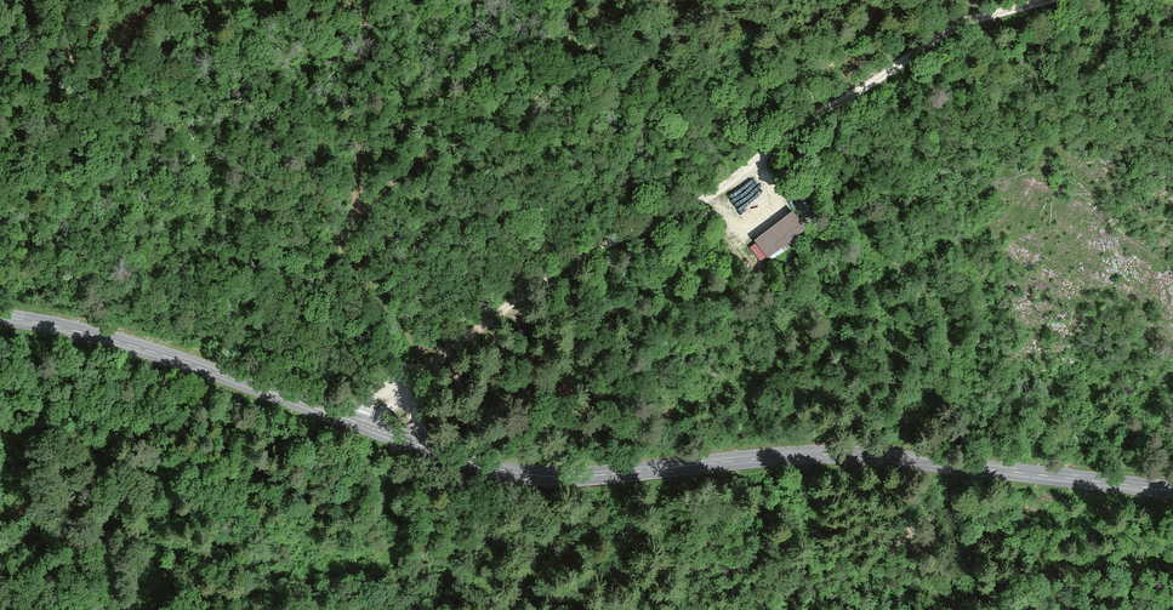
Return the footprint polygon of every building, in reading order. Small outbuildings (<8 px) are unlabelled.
[(772,202),(754,178),(752,179),(751,177),(744,182),(746,184),(727,199),(745,223),(772,202)]
